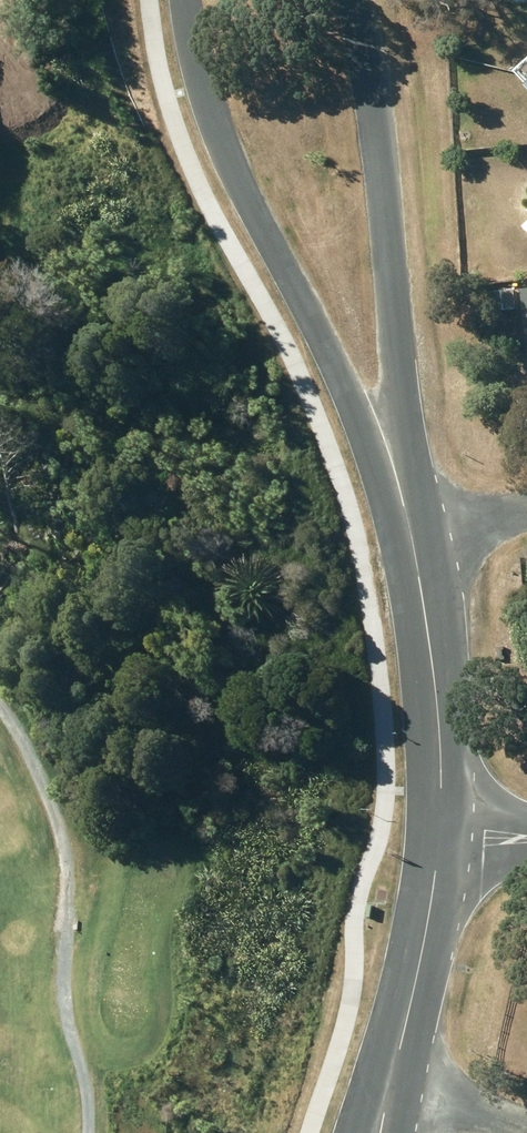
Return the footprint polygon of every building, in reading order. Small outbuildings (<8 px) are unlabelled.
[(518,291),(523,334),(526,333),(526,290),(518,291)] [(511,694),(519,711),(526,708),(526,698),(523,689),(511,694)]
